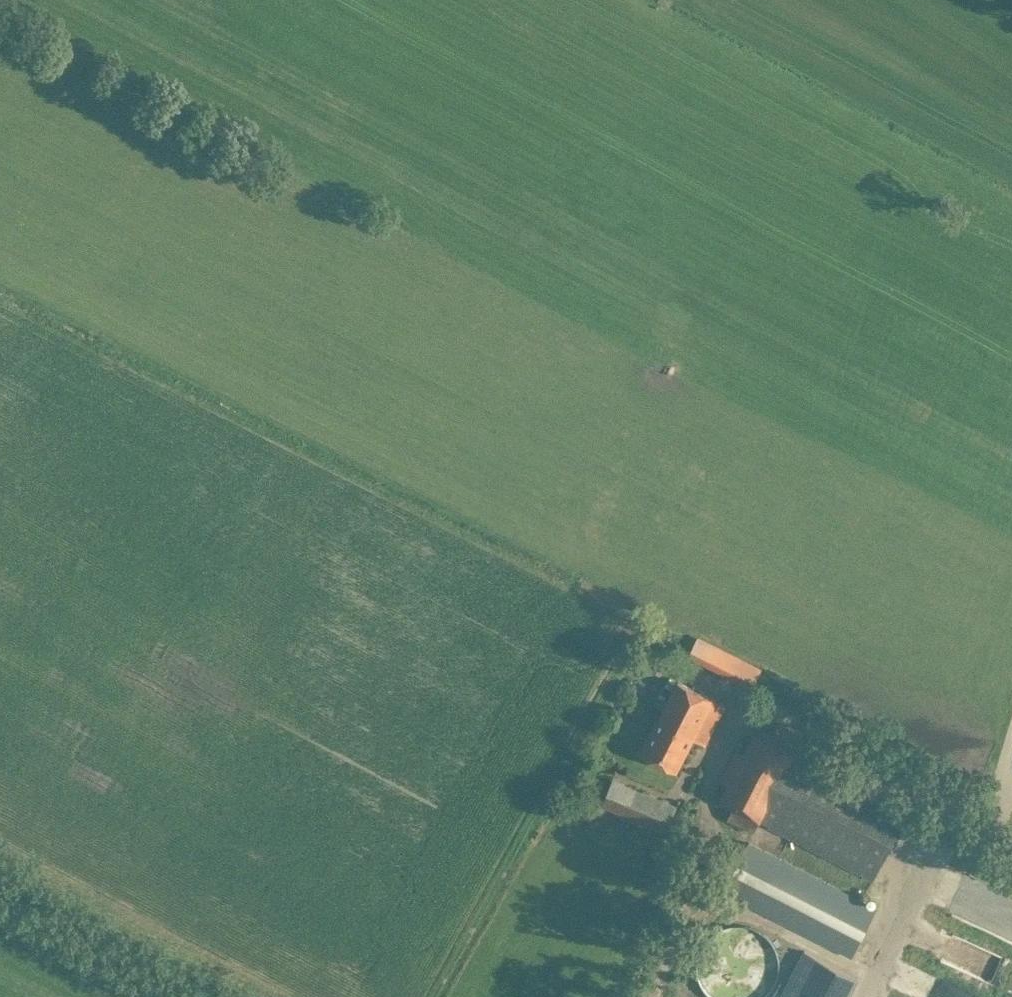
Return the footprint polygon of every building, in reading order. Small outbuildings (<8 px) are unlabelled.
[(698,636),(689,655),(723,671),(722,673),(752,688),(757,679),(762,667),(740,657),(732,653),(698,636)] [(643,753),(659,761),(677,770),(694,737),(706,743),(725,704),(708,694),(680,680),(643,753)] [(729,783),(720,800),(733,807),(728,818),(745,827),(755,832),(761,819),(874,877),(902,823),(911,805),(819,758),(797,747),(803,735),(779,723),(773,734),(758,726),(744,754),(736,750),(721,779),(722,780),(729,783)] [(604,804),(649,822),(667,830),(677,806),(614,780),(604,804)] [(724,891),(742,900),(851,956),(877,907),(767,851),(749,842),(724,891)] [(753,996),(756,995),(762,993),(768,989),(771,987),(774,984),(778,978),(779,974),(781,970),(781,966),(781,958),(780,951),(777,945),(773,940),(769,936),(763,932),(760,930),(756,929),(749,928),(745,928),(737,930),(733,932),(727,936),(721,941),(718,946),(715,952),(714,958),(714,965),(715,972),(719,980),(723,986),(727,988),(729,991),(733,993),(740,995),(747,996),(753,996)] [(859,978),(804,949),(779,996),(849,996),(859,978)] [(963,988),(960,996),(986,996),(963,988)]
